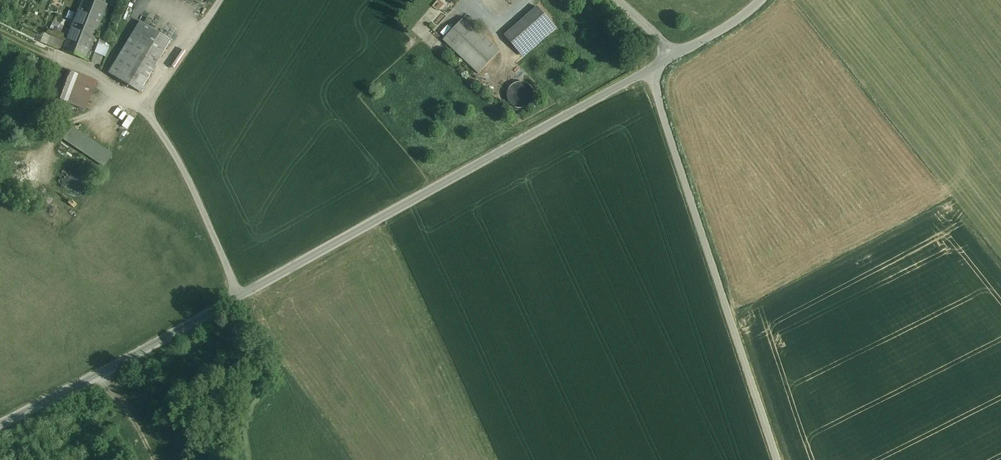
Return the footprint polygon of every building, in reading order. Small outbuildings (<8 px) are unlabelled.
[(64,51),(86,60),(108,5),(95,0),(84,0),(67,41),(64,51)] [(116,0),(113,0),(110,7),(118,10),(121,2),(116,0)] [(538,6),(504,34),(524,57),(558,29),(538,6)] [(465,16),(444,38),(480,73),(501,51),(465,16)] [(444,21),(438,30),(446,35),(452,25),(444,21)] [(172,40),(140,22),(109,74),(140,93),(172,40)] [(60,36),(64,28),(56,25),(53,33),(60,36)] [(64,51),(67,41),(44,32),(40,42),(64,51)] [(111,41),(101,37),(95,53),(105,57),(111,41)] [(98,82),(52,63),(40,93),(86,111),(98,82)] [(135,123),(140,113),(135,111),(130,120),(135,123)] [(111,157),(69,128),(61,140),(103,169),(111,157)]
